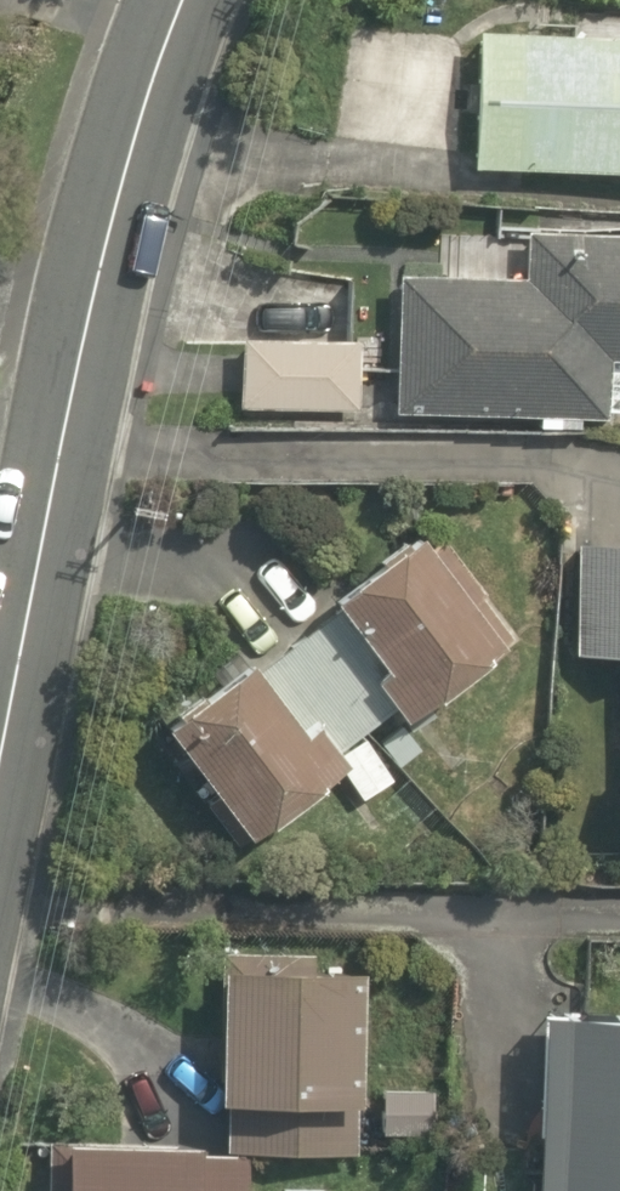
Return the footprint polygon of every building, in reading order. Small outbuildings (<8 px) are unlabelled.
[(446,23),(441,158),(619,165),(619,29),(446,23)] [(377,272),(372,403),(585,411),(587,351),(619,352),(619,222),(513,218),(511,277),(377,272)] [(351,337),(221,331),(217,412),(347,417),(351,337)] [(386,518),(292,592),(384,709),(477,635),(386,518)] [(549,521),(541,647),(606,652),(599,747),(583,746),(578,822),(616,824),(615,834),(619,834),(619,526),(549,521)] [(213,648),(134,710),(220,818),(298,755),(213,648)] [(386,773),(351,726),(313,754),(348,802),(386,773)] [(188,941),(182,1085),(211,1086),(209,1136),(327,1141),(336,947),(188,941)] [(507,1000),(501,1190),(619,1190),(619,1004),(507,1000)] [(29,1129),(24,1190),(226,1190),(230,1146),(29,1129)]
